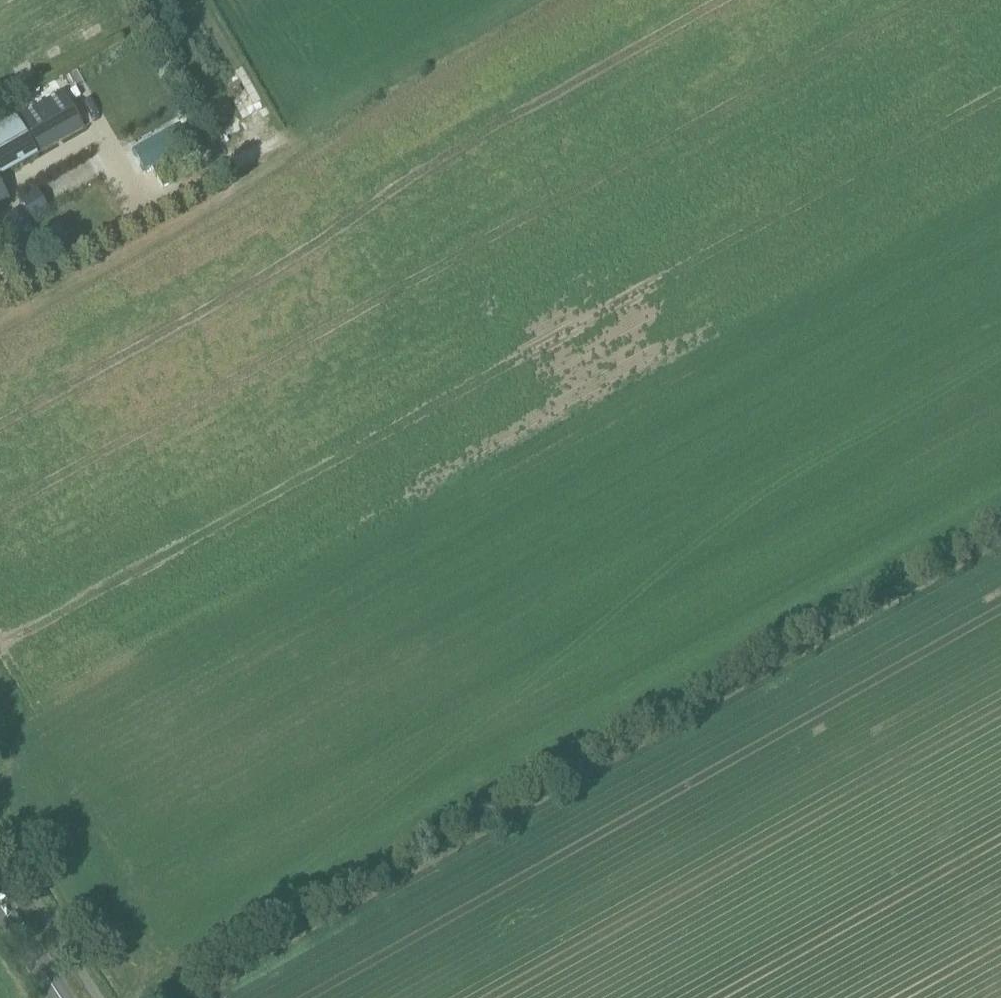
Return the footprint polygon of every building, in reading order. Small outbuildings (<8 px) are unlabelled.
[(62,92),(0,128),(0,175),(81,128),(62,92)] [(179,125),(152,140),(158,151),(185,137),(179,125)] [(9,201),(0,186),(0,206),(9,201)]
